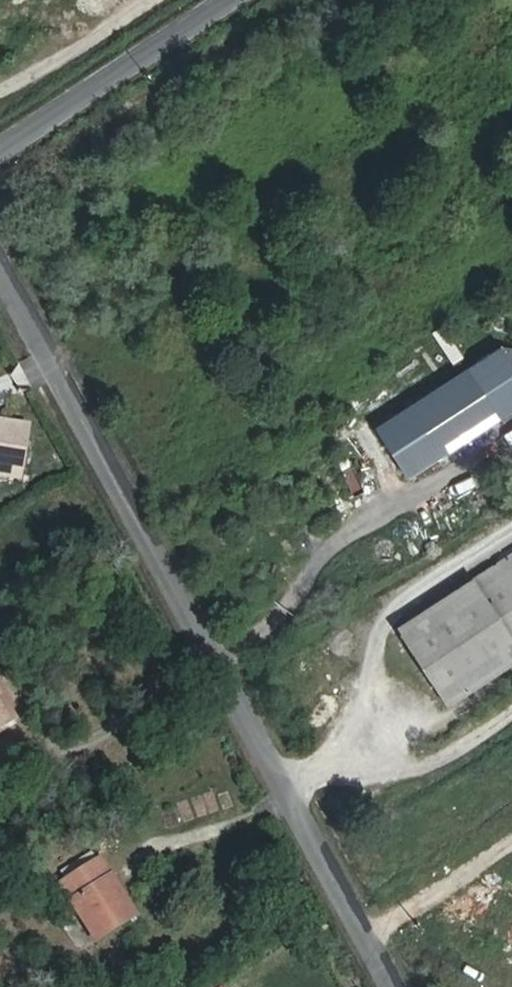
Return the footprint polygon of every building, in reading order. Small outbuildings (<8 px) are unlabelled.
[(427,338),(453,363),(463,353),(437,327),(427,338)] [(501,420),(511,413),(511,351),(500,349),(467,369),(501,420)] [(0,418),(0,445),(24,451),(30,423),(0,416),(0,418)] [(346,457),(336,462),(351,493),(361,488),(346,457)] [(469,580),(511,645),(511,551),(469,580)] [(446,706),(511,661),(511,645),(469,580),(394,628),(446,706)] [(10,708),(0,690),(0,714),(10,708)] [(10,708),(0,714),(0,730),(17,720),(10,708)] [(68,896),(110,871),(99,853),(58,880),(68,896)] [(119,885),(110,871),(68,896),(92,934),(134,908),(124,892),(115,898),(110,890),(119,885)] [(124,892),(119,885),(110,890),(115,898),(124,892)]
